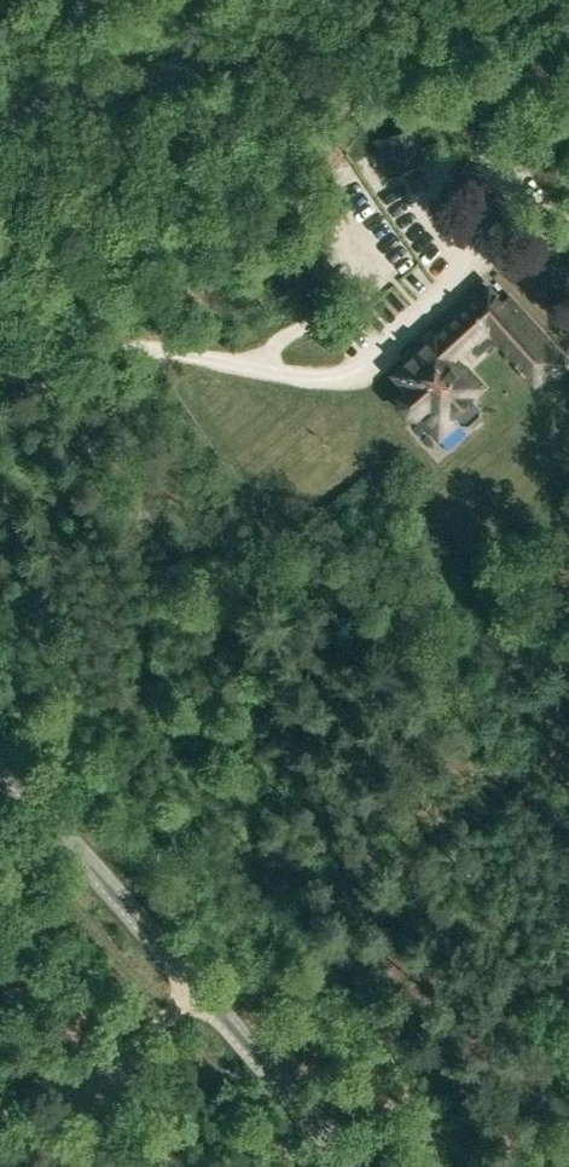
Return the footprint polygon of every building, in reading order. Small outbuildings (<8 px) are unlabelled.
[(386,173),(425,162),(415,129),(377,140),(386,173)] [(489,287),(436,335),(432,330),(404,356),(408,360),(394,374),(405,385),(400,397),(400,406),(408,416),(418,416),(439,439),(457,422),(461,425),(469,426),(480,417),(481,407),(474,399),(488,387),(460,356),(510,310),(489,287)]
